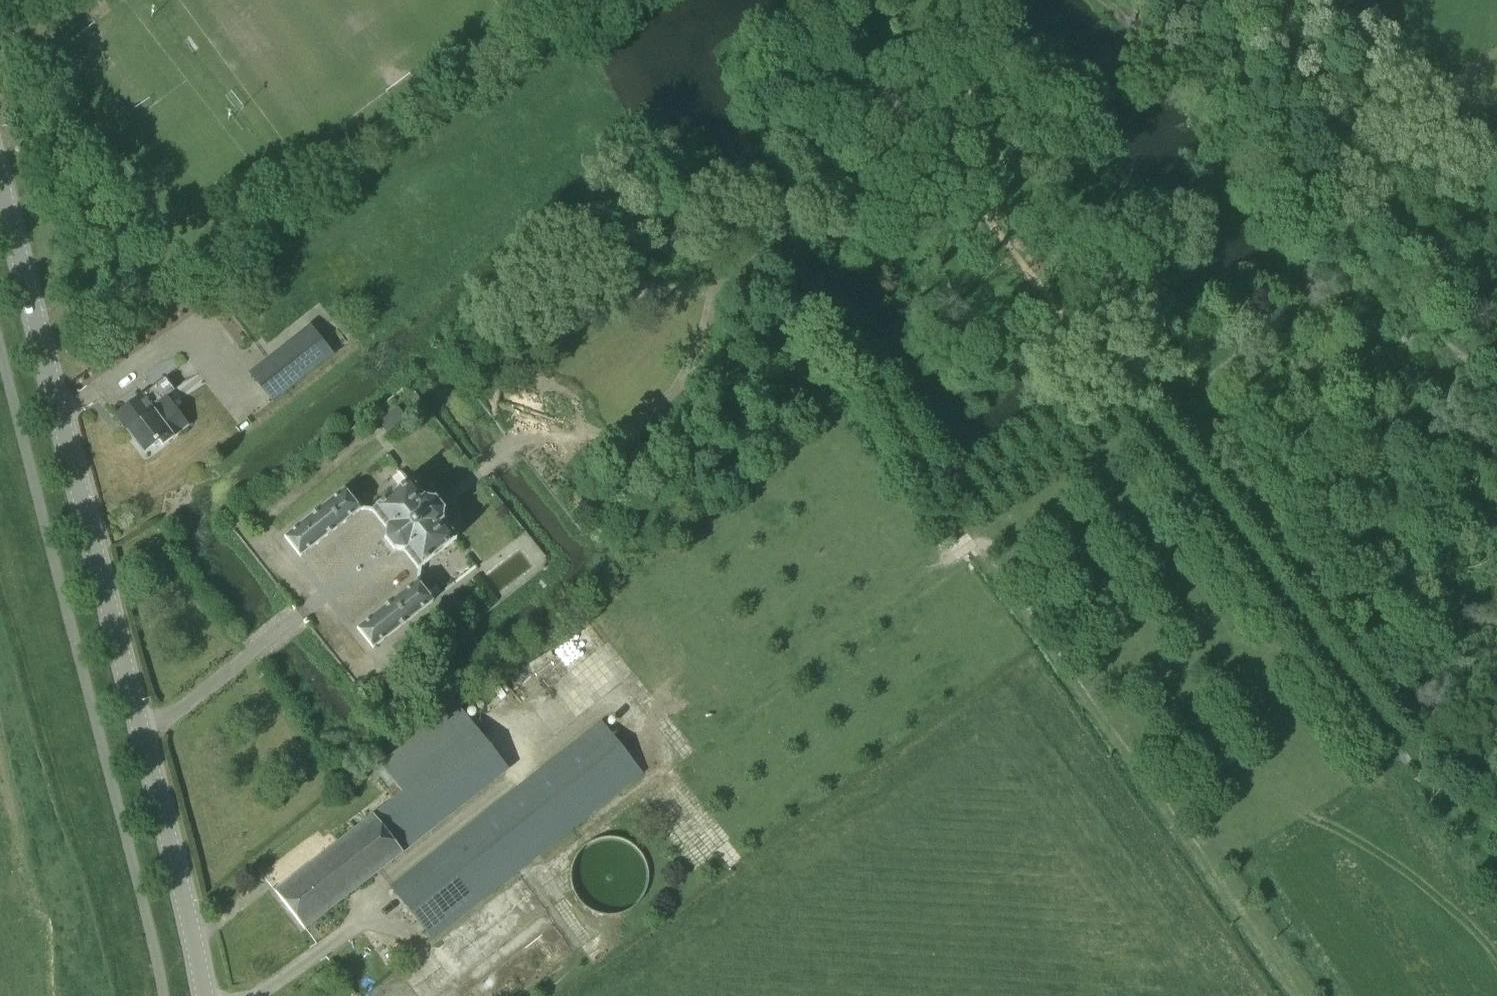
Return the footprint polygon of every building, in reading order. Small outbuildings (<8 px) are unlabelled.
[(251,372),(274,401),(333,354),(310,325),(251,372)] [(188,427),(167,397),(151,408),(143,396),(116,416),(116,417),(119,415),(131,430),(128,432),(144,452),(160,440),(163,445),(188,427)] [(410,482),(372,511),(387,529),(385,538),(385,539),(394,551),(395,550),(404,551),(419,569),(454,539),(441,522),(442,509),(434,500),(423,498),(410,482)] [(300,557),(360,510),(345,490),(285,537),(300,557)] [(433,602),(417,581),(357,628),(373,648),(433,602)] [(276,892),(305,930),(401,853),(372,817),(276,892)] [(401,900),(419,886),(409,873),(391,887),(401,900)]
